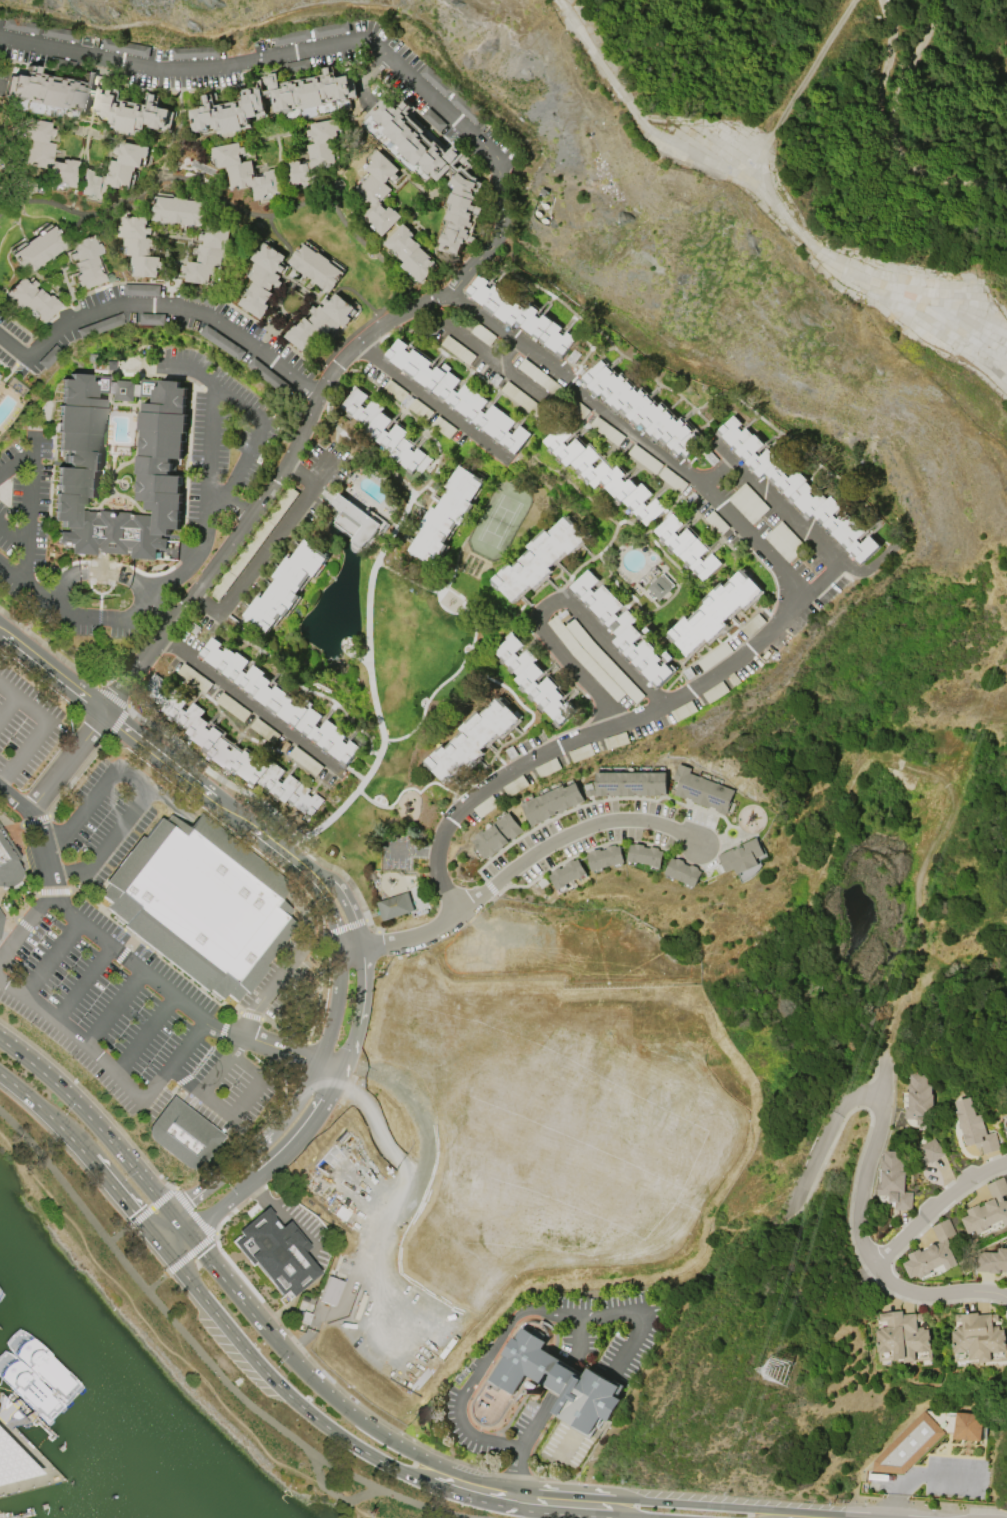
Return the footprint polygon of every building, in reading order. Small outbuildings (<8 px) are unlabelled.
[(88,112),(64,108),(63,110),(40,106),(40,105),(29,103),(29,101),(13,98),(13,94),(6,93),(9,77),(12,78),(12,76),(25,79),(25,77),(29,78),(31,67),(35,68),(33,78),(38,79),(37,82),(41,83),(42,78),(47,79),(46,83),(55,84),(56,80),(61,81),(60,86),(63,86),(64,83),(68,84),(68,82),(74,83),(74,85),(78,86),(77,88),(80,88),(83,72),(92,73),(91,76),(93,77),(92,82),(93,83),(88,112)] [(272,74),(279,73),(282,88),(287,87),(287,86),(291,85),(290,83),(295,82),(296,84),(303,83),(303,81),(307,80),(308,84),(317,82),(316,78),(321,78),(322,81),(325,81),(325,78),(329,78),(327,68),(332,67),(334,77),(339,76),(339,78),(350,76),(350,78),(354,77),(357,97),(334,101),(334,103),(276,112),(270,77),(272,77),(272,74)] [(173,110),(170,131),(153,128),(153,125),(147,124),(146,129),(138,128),(138,130),(135,129),(134,133),(121,130),(121,128),(119,128),(120,123),(112,121),(113,118),(97,115),(98,109),(96,109),(100,89),(106,90),(105,93),(109,94),(110,90),(114,90),(113,95),(118,96),(117,102),(121,103),(120,106),(123,107),(124,102),(129,103),(128,107),(137,108),(138,105),(143,106),(142,111),(149,112),(151,102),(157,103),(157,106),(173,110)] [(261,90),(265,109),(263,110),(265,116),(248,119),(251,129),(241,131),(240,130),(217,135),(215,129),(192,133),(188,112),(202,110),(201,108),(206,107),(204,97),(209,96),(210,104),(212,104),(213,110),(220,109),(219,107),(224,106),(224,110),(234,108),(233,105),(238,104),(238,108),(242,107),(241,104),(244,103),(243,97),(248,96),(248,91),(252,90),(253,94),(256,94),(256,91),(261,90)] [(453,163),(451,161),(438,175),(435,172),(433,174),(426,167),(428,166),(423,161),(419,166),(401,150),(404,148),(386,131),(390,127),(385,123),(384,124),(376,117),(377,116),(374,112),(381,105),(381,106),(387,99),(394,106),(395,104),(400,109),(407,101),(410,105),(403,113),(407,116),(405,119),(408,121),(408,120),(409,121),(408,122),(415,129),(414,130),(417,133),(418,131),(422,134),(420,137),(424,140),(423,141),(433,150),(437,145),(442,149),(440,151),(441,152),(442,152),(443,153),(442,154),(446,157),(456,146),(460,150),(459,151),(461,153),(453,163)] [(23,118),(50,123),(49,129),(54,130),(53,136),(47,135),(46,143),(55,145),(52,161),(61,163),(61,160),(68,161),(68,160),(78,162),(72,189),(64,187),(65,184),(55,182),(54,185),(44,183),(47,170),(26,166),(31,141),(23,140),(25,130),(21,129),(23,118)] [(311,124),(334,120),(338,140),(331,141),(336,166),(312,171),(315,184),(308,186),(308,183),(299,185),(296,188),(293,189),(289,188),(284,163),(294,161),(294,162),(300,161),(301,164),(308,163),(307,162),(311,161),(308,145),(316,144),(315,135),(309,136),(308,131),(312,130),(311,124)] [(78,194),(83,168),(92,170),(92,171),(98,172),(97,175),(108,177),(111,160),(118,162),(120,154),(114,153),(116,146),(120,147),(122,142),(150,147),(147,158),(144,157),(141,168),(136,166),(135,172),(133,171),(129,190),(122,189),(122,187),(110,185),(106,200),(95,198),(96,194),(88,192),(88,196),(78,194)] [(212,148),(240,143),(241,148),(245,147),(247,153),(241,154),(242,163),(252,161),(255,177),(264,175),(264,172),(270,171),(270,170),(278,168),(283,196),(275,197),(274,194),(265,195),(266,199),(256,201),(253,186),(232,191),(228,172),(227,172),(226,167),(220,168),(218,158),(214,159),(212,148)] [(357,191),(372,174),(367,169),(374,162),(371,159),(379,151),(400,169),(396,173),(399,176),(395,181),(391,177),(385,184),(391,190),(381,202),(388,208),(389,207),(392,209),(393,209),(402,217),(384,237),(377,230),(379,228),(372,222),(371,224),(362,217),(371,207),(360,197),(362,195),(357,191)] [(470,233),(478,237),(476,242),(466,238),(460,253),(459,253),(457,256),(439,249),(445,232),(448,233),(453,220),(450,219),(451,217),(449,217),(454,202),(452,202),(453,199),(452,198),(454,192),(456,192),(458,186),(452,181),(455,178),(452,176),(455,173),(458,175),(460,172),(467,178),(478,182),(476,188),(474,188),(473,192),(475,193),(475,195),(478,196),(476,200),(475,200),(473,204),(485,209),(483,213),(471,208),(470,211),(475,213),(471,222),(475,223),(473,227),(469,225),(467,229),(471,230),(470,233)] [(156,196),(175,198),(175,197),(188,198),(188,200),(203,202),(202,211),(206,211),(204,226),(201,225),(201,226),(197,226),(198,224),(194,224),(193,226),(186,225),(186,228),(182,227),(182,224),(153,221),(154,212),(153,212),(154,206),(156,206),(156,205),(154,204),(154,200),(155,200),(156,196)] [(119,236),(120,225),(124,226),(125,216),(148,217),(147,227),(153,227),(153,233),(148,233),(148,238),(152,238),(152,242),(155,242),(155,248),(150,248),(150,256),(160,256),(159,262),(164,262),(164,268),(158,267),(158,276),(135,275),(135,264),(132,264),(132,255),(127,254),(127,245),(125,245),(125,236),(119,236)] [(385,244),(404,223),(410,230),(409,231),(410,232),(411,231),(414,234),(412,237),(421,246),(419,247),(438,265),(424,279),(425,280),(422,284),(408,271),(406,271),(401,266),(405,262),(400,258),(399,253),(400,252),(395,248),(394,249),(392,248),(391,249),(385,244)] [(209,284),(186,282),(187,272),(182,271),(183,265),(188,265),(188,261),(199,263),(200,255),(193,254),(194,248),(199,248),(199,245),(204,245),(205,241),(200,241),(201,234),(207,235),(208,225),(221,227),(221,225),(226,226),(226,229),(231,230),(228,249),(227,249),(225,259),(223,258),(222,266),(217,266),(216,275),(211,274),(209,284)] [(11,255),(26,245),(25,243),(37,236),(38,237),(53,226),(66,246),(64,248),(25,275),(11,255)] [(70,244),(91,236),(95,245),(99,244),(102,253),(95,256),(98,263),(95,264),(96,267),(94,267),(97,274),(99,273),(99,275),(102,274),(105,282),(101,283),(101,284),(94,286),(94,285),(79,291),(76,283),(77,282),(77,281),(75,281),(74,279),(75,278),(75,277),(77,275),(73,264),(77,263),(75,259),(71,261),(68,255),(74,253),(70,244)] [(330,292),(325,288),(324,289),(289,261),(304,243),(318,254),(319,252),(331,261),(330,262),(345,273),(330,292)] [(270,246),(270,245),(273,247),(271,248),(273,250),(274,248),(286,256),(280,265),(285,268),(285,269),(282,273),(279,271),(276,274),(279,276),(277,279),(282,282),(279,287),(273,284),(269,291),(273,294),(267,304),(270,306),(261,319),(238,304),(242,298),(245,300),(251,291),(248,289),(253,281),(250,279),(255,271),(252,269),(253,266),(252,265),(255,261),(252,259),(258,250),(261,252),(266,244),(270,246)] [(467,293),(481,275),(489,281),(486,286),(491,290),(495,285),(512,298),(509,303),(514,307),(517,302),(526,309),(530,304),(539,310),(536,315),(541,318),(544,314),(562,328),(558,332),(564,336),(567,332),(570,335),(573,332),(578,336),(563,356),(517,322),(514,328),(467,293)] [(59,306),(40,325),(35,320),(37,317),(29,309),(27,312),(21,306),(16,312),(8,305),(11,302),(4,295),(21,278),(27,284),(31,281),(35,285),(32,289),(35,291),(37,289),(46,298),(48,295),(59,306)] [(336,294),(354,308),(347,317),(351,319),(345,326),(342,323),(338,328),(337,326),(335,329),(333,327),(326,336),(322,333),(306,353),(286,337),(295,324),(298,327),(306,317),(310,321),(315,314),(310,310),(313,306),(318,309),(320,306),(323,308),(326,305),(322,302),(326,297),(331,301),(336,294)] [(401,339),(409,345),(406,350),(411,354),(414,349),(432,362),(429,366),(434,370),(437,366),(440,368),(444,363),(450,368),(447,371),(459,380),(452,389),(457,393),(465,383),(487,400),(479,410),(484,414),(491,405),(514,422),(507,431),(512,435),(519,425),(530,434),(515,454),(387,357),(401,339)] [(698,436),(687,447),(691,452),(684,458),(680,454),(678,455),(661,438),(658,441),(641,423),(639,426),(622,409),(619,411),(602,394),(599,397),(593,391),(593,390),(582,379),(602,360),(613,371),(611,374),(613,376),(615,374),(619,378),(622,375),(625,379),(624,380),(626,382),(627,381),(633,386),(631,388),(633,390),(635,388),(639,392),(641,390),(645,394),(643,395),(645,397),(647,396),(652,401),(651,403),(653,405),(655,403),(658,407),(661,404),(665,408),(663,410),(665,412),(667,410),(672,416),(670,417),(672,419),(674,417),(678,422),(681,419),(685,423),(683,424),(685,426),(687,425),(692,430),(691,432),(693,434),(694,432),(698,436)] [(157,384),(161,380),(187,382),(182,459),(171,458),(170,475),(181,476),(180,493),(182,493),(179,529),(170,529),(169,535),(161,534),(161,538),(167,538),(166,549),(156,548),(155,560),(131,558),(127,554),(98,552),(96,557),(71,554),(71,545),(60,543),(60,534),(69,534),(68,529),(63,528),(60,523),(52,519),(56,469),(58,404),(63,379),(69,378),(70,373),(87,374),(88,381),(95,382),(101,375),(107,375),(110,381),(141,383),(143,380),(156,378),(157,384)] [(340,406),(356,387),(367,395),(359,405),(365,409),(372,400),(383,408),(380,412),(391,420),(385,429),(390,433),(397,424),(407,432),(405,435),(414,442),(409,448),(415,452),(418,448),(432,458),(421,472),(416,468),(414,472),(391,454),(393,451),(365,430),(368,427),(340,406)] [(866,531),(857,539),(862,544),(871,535),(880,545),(862,562),(815,513),(810,518),(766,471),(761,476),(718,430),(733,415),(741,423),(737,427),(742,432),(746,428),(753,435),(755,433),(765,443),(756,452),(761,457),(769,449),(779,459),(784,454),(794,464),(785,473),(790,478),(799,470),(808,480),(805,482),(812,490),(810,492),(814,497),(818,494),(821,498),(824,495),(828,499),(832,495),(842,506),(833,514),(838,519),(847,511),(866,531)] [(665,509),(647,526),(623,501),(622,502),(601,481),(596,487),(572,462),(568,466),(543,441),(562,423),(572,434),(564,442),(568,447),(577,439),(586,448),(589,446),(613,471),(617,467),(624,474),(621,478),(626,483),(629,480),(637,488),(641,484),(651,494),(642,502),(647,507),(655,499),(665,509)] [(446,544),(449,546),(436,566),(412,550),(424,530),(420,527),(433,506),(438,509),(451,489),(447,486),(460,466),(485,482),(480,490),(480,489),(472,502),(475,504),(462,525),(459,523),(446,544)] [(337,493),(378,524),(366,540),(365,539),(360,547),(350,540),(352,536),(332,522),(340,510),(330,502),(337,493)] [(674,514),(685,524),(677,533),(681,537),(689,529),(708,549),(700,558),(704,562),(712,554),(722,564),(704,581),(656,532),(674,514)] [(587,537),(569,554),(566,552),(549,568),(552,571),(534,588),(531,585),(513,601),(494,580),(510,564),(513,567),(531,550),(528,547),(546,529),(549,532),(567,516),(587,537)] [(284,555),(288,557),(302,537),(326,553),(311,575),(308,573),(295,591),(298,594),(284,614),(281,612),(267,632),(243,614),(257,594),(260,597),(274,578),(270,576),(284,555)] [(660,689),(616,642),(620,638),(572,587),(590,570),(601,581),(592,589),(596,593),(605,585),(624,606),(616,614),(620,618),(629,610),(638,620),(634,625),(644,636),(636,644),(640,648),(648,640),(658,650),(656,652),(664,660),(661,664),(665,668),(669,664),(677,673),(660,689)] [(707,640),(690,656),(669,634),(676,627),(676,628),(688,616),(691,620),(708,603),(705,601),(723,583),(726,586),(743,570),(763,591),(746,607),(743,605),(726,622),(729,625),(710,643),(707,640)] [(658,600),(647,587),(663,573),(674,585),(658,600)] [(496,653),(514,635),(524,645),(516,654),(519,657),(528,649),(538,660),(535,663),(545,673),(537,682),(541,686),(549,678),(559,688),(557,690),(564,698),(561,701),(565,706),(569,703),(577,710),(561,725),(517,680),(520,677),(496,653)] [(275,686),(292,699),(289,703),(294,707),(297,703),(302,706),(306,701),(310,704),(308,707),(320,716),(314,725),(318,729),(326,719),(337,728),(336,730),(344,736),(341,741),(345,744),(349,740),(358,747),(345,765),(197,655),(210,637),(219,643),(216,648),(221,652),(225,647),(233,654),(235,652),(247,661),(240,670),(245,674),(252,664),(263,673),(261,675),(270,682),(267,686),(271,690),(275,686)] [(175,677),(203,696),(212,683),(184,664),(175,677)] [(282,770),(275,780),(281,784),(288,775),(308,790),(305,794),(311,798),(314,793),(323,800),(310,818),(286,800),(284,802),(257,781),(253,786),(231,769),(229,772),(205,754),(207,752),(183,734),(186,730),(159,710),(162,707),(139,690),(153,671),(165,680),(161,684),(163,686),(166,681),(189,698),(180,709),(185,713),(192,703),(203,711),(200,716),(208,722),(204,728),(209,732),(212,728),(220,734),(218,737),(241,754),(243,751),(262,765),(267,759),(282,770)] [(465,768),(448,785),(435,772),(426,764),(445,746),(447,749),(465,733),(462,729),(480,712),(483,716),(495,705),(493,704),(500,698),(521,720),(503,737),(500,734),(482,751),(485,754),(468,771),(465,768)] [(682,763),(694,768),(692,773),(736,791),(732,802),(733,802),(728,813),(727,813),(726,815),(716,810),(717,809),(711,807),(710,808),(692,801),(693,800),(688,798),(687,799),(677,795),(682,782),(676,779),(682,763)] [(600,772),(671,772),(671,793),(670,793),(670,796),(600,796),(600,772)] [(530,827),(519,804),(530,799),(529,798),(535,796),(536,797),(563,784),(564,787),(574,783),(575,785),(579,783),(587,799),(530,827)] [(471,842),(474,839),(472,837),(481,830),(483,832),(493,824),(496,821),(495,820),(498,818),(498,819),(507,812),(522,832),(510,840),(509,838),(506,840),(508,843),(489,857),(487,855),(483,859),(474,848),(475,847),(471,842)] [(225,994),(235,1002),(243,991),(247,994),(267,968),(264,966),(295,925),(285,918),(291,910),(278,900),(291,884),(200,813),(188,828),(170,814),(164,821),(159,817),(143,838),(140,836),(104,882),(107,885),(99,895),(109,903),(105,908),(124,924),(122,927),(206,992),(208,989),(221,999),(225,994)] [(759,837),(768,855),(759,859),(762,865),(741,875),(738,869),(729,873),(721,855),(736,848),(737,852),(742,848),(746,848),(745,844),(759,837)] [(8,889),(19,882),(21,872),(0,840),(0,887),(8,889)] [(631,861),(634,845),(638,845),(638,844),(647,845),(646,847),(653,849),(653,847),(661,848),(661,850),(666,851),(663,867),(653,865),(653,864),(640,862),(640,863),(631,861)] [(586,855),(590,854),(590,851),(599,849),(599,851),(608,849),(607,847),(617,845),(617,847),(621,846),(625,862),(590,871),(586,855)] [(668,873),(675,858),(679,859),(681,859),(687,861),(686,863),(687,863),(687,864),(693,866),(694,866),(695,865),(701,868),(701,869),(702,869),(702,870),(705,872),(698,887),(668,873)] [(547,876),(551,874),(550,872),(558,867),(559,869),(564,866),(563,864),(572,859),(573,861),(576,859),(585,873),(575,879),(575,878),(565,884),(565,885),(556,891),(547,876)] [(407,892),(414,910),(383,921),(377,902),(407,892)] [(928,1075),(927,1084),(932,1085),(931,1095),(933,1095),(932,1126),(918,1125),(918,1119),(907,1119),(908,1107),(910,1107),(910,1084),(912,1084),(912,1074),(928,1075)] [(193,1175),(223,1137),(172,1096),(141,1134),(193,1175)] [(970,1097),(976,1117),(981,1115),(986,1135),(994,1132),(999,1150),(983,1154),(981,1147),(976,1149),(975,1145),(966,1147),(961,1129),(960,1129),(958,1123),(960,1123),(956,1111),(958,1110),(956,1101),(970,1097)] [(945,1155),(936,1139),(921,1147),(930,1163),(945,1155)] [(886,1151),(902,1152),(901,1161),(904,1161),(904,1172),(906,1172),(905,1192),(913,1193),(913,1211),(896,1210),(896,1202),(890,1202),(890,1196),(879,1196),(879,1184),(883,1184),(884,1160),(886,1161),(886,1151)] [(1003,1177),(1006,1186),(1006,1194),(1003,1196),(1005,1201),(1006,1200),(1006,1225),(1005,1226),(1002,1220),(989,1226),(990,1229),(979,1234),(977,1230),(969,1234),(962,1219),(969,1215),(967,1210),(979,1204),(981,1207),(986,1205),(985,1203),(993,1199),(987,1185),(1003,1177)] [(236,1232),(266,1207),(273,1216),(271,1217),(280,1228),(288,1222),(309,1247),(303,1252),(320,1273),(290,1297),(285,1291),(279,1296),(251,1262),(249,1264),(231,1244),(240,1236),(236,1232)] [(903,1264),(911,1260),(908,1255),(920,1249),(921,1252),(928,1249),(928,1247),(930,1246),(931,1245),(933,1244),(935,1244),(937,1244),(940,1243),(932,1227),(949,1218),(957,1234),(947,1239),(951,1246),(949,1247),(958,1264),(947,1270),(944,1264),(930,1271),(931,1273),(920,1279),(918,1275),(911,1278),(903,1264)] [(998,1248),(1006,1248),(1006,1271),(1000,1271),(1000,1273),(990,1273),(990,1272),(977,1271),(978,1252),(998,1253),(998,1248)] [(928,1329),(929,1336),(930,1335),(932,1360),(903,1363),(903,1362),(896,1362),(896,1360),(878,1361),(875,1331),(881,1330),(880,1328),(887,1327),(886,1321),(879,1322),(879,1314),(887,1313),(887,1312),(903,1310),(903,1315),(916,1313),(916,1314),(922,1314),(923,1321),(917,1322),(918,1328),(923,1327),(923,1330),(928,1329)] [(1005,1336),(1006,1352),(1006,1360),(1006,1361),(996,1362),(979,1363),(979,1360),(953,1362),(951,1331),(956,1331),(955,1327),(961,1326),(961,1323),(956,1324),(955,1314),(963,1313),(963,1314),(978,1313),(978,1315),(997,1314),(998,1321),(992,1322),(993,1327),(998,1326),(999,1330),(1004,1330),(1004,1336),(1005,1336)] [(523,1330),(493,1379),(512,1390),(523,1372),(554,1390),(562,1395),(554,1409),(590,1430),(599,1415),(609,1421),(622,1399),(616,1395),(621,1387),(585,1366),(582,1372),(570,1365),(541,1348),(544,1343),(523,1330)] [(12,1357),(0,1368),(0,1377),(40,1419),(56,1403),(12,1357)] [(944,1432),(904,1474),(873,1471),(874,1461),(923,1411),(944,1432)] [(981,1413),(954,1413),(954,1440),(980,1440),(981,1413)] [(39,1474),(0,1435),(0,1484),(39,1474)]
